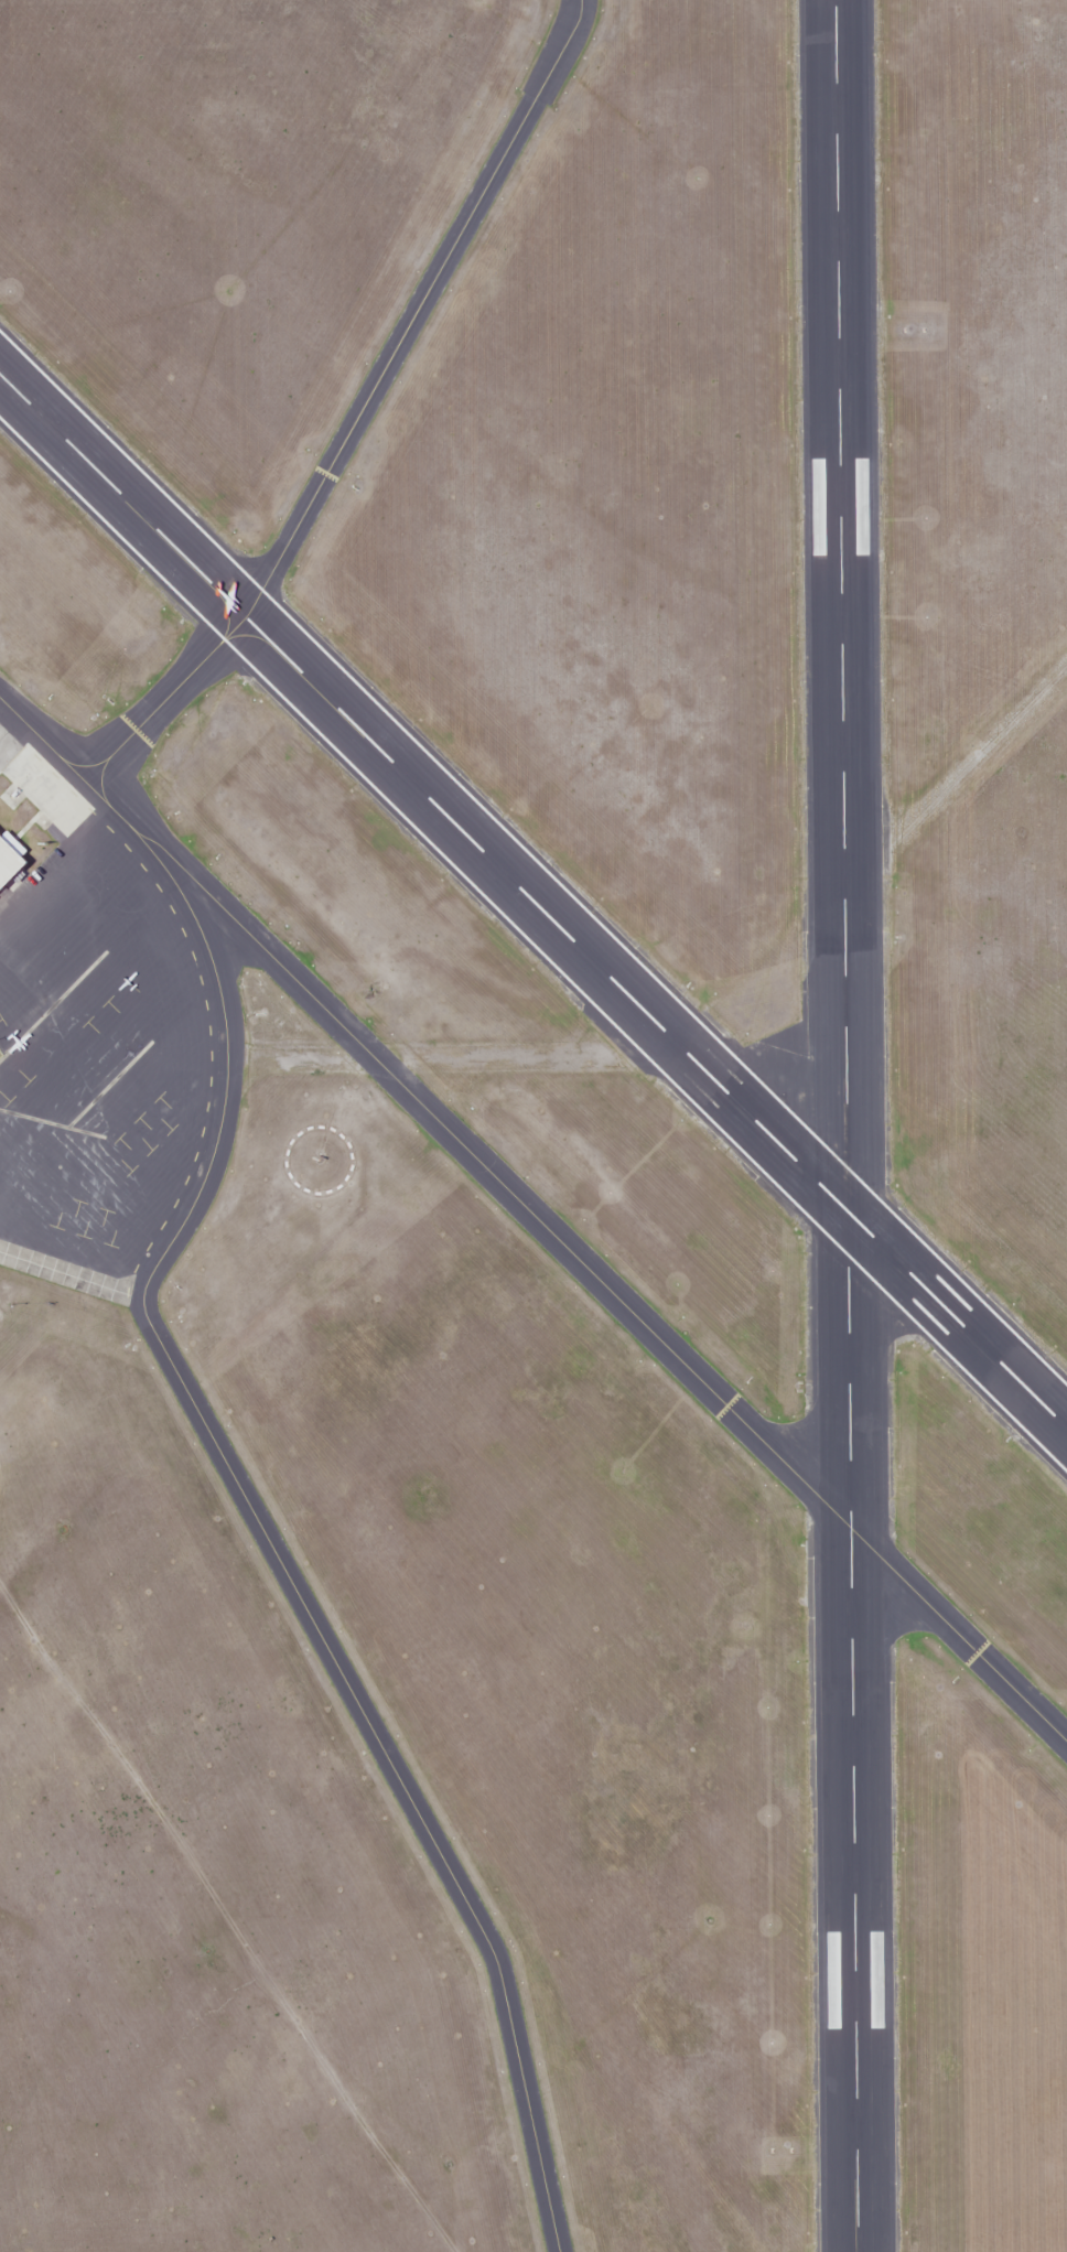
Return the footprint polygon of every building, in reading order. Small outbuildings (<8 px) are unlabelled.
[(0,834),(0,884),(23,861),(18,856),(24,850),(4,830),(0,834)]
